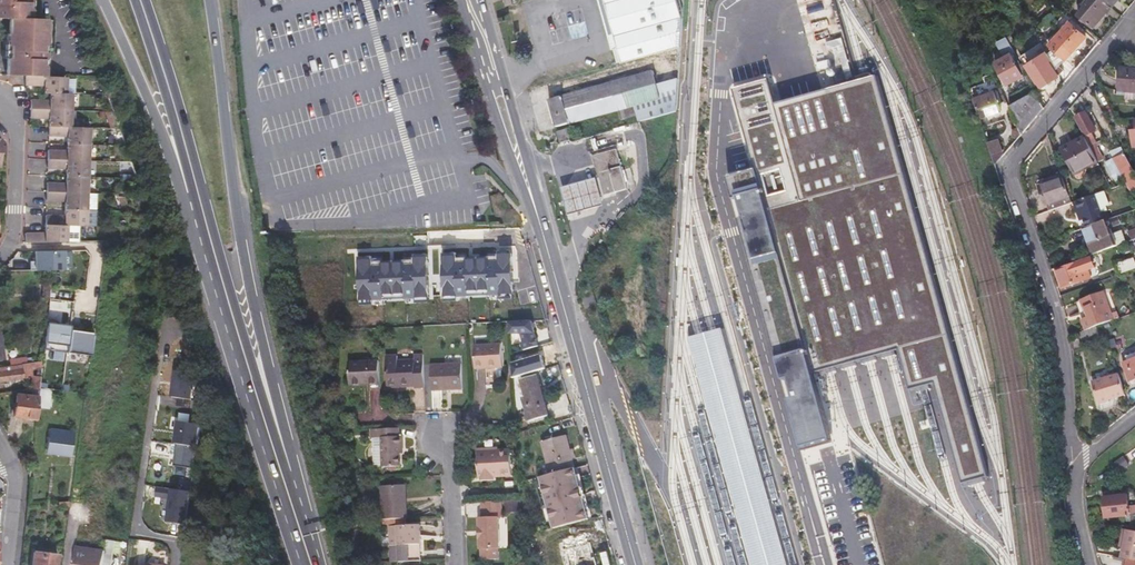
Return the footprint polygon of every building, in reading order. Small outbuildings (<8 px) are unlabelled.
[(27,76),(45,77),(46,62),(48,60),(48,56),(45,53),(45,47),(47,45),(47,37),(46,37),(46,20),(33,20),(33,10),(31,8),(32,3),(34,0),(0,0),(0,19),(11,19),(10,35),(9,35),(9,48),(10,48),(10,59),(8,59),(8,76),(14,76),(27,76)] [(681,47),(683,21),(677,0),(605,0),(622,64),(681,47)] [(1103,0),(1097,0),(1083,17),(1099,31),(1116,11),(1103,0)] [(1116,11),(1125,0),(1103,0),(1116,11)] [(1051,59),(1060,74),(1091,40),(1075,25),(1053,48),(1058,52),(1051,59)] [(1007,36),(995,41),(1000,51),(1011,45),(1007,36)] [(1025,78),(1013,57),(997,67),(1009,87),(1025,78)] [(1045,90),(1061,79),(1052,66),(1036,77),(1045,90)] [(1134,96),(1134,72),(1120,72),(1119,95),(1134,96)] [(676,112),(676,106),(679,81),(655,88),(651,73),(546,102),(554,129),(631,108),(635,124),(676,112)] [(754,167),(725,176),(800,448),(827,441),(810,369),(829,364),(847,358),(868,352),(887,347),(897,345),(907,387),(922,383),(932,380),(961,482),(975,479),(986,476),(874,75),(865,77),(772,103),(766,79),(730,88),(754,167)] [(45,77),(27,76),(27,86),(45,87),(44,93),(50,93),(66,94),(67,78),(45,77)] [(31,100),(31,110),(72,112),(72,95),(66,94),(50,93),(50,101),(31,100)] [(974,102),(981,121),(1001,114),(995,95),(974,102)] [(1024,138),(1047,111),(1038,95),(1011,109),(1014,114),(1024,138)] [(1119,95),(1119,99),(1126,99),(1126,103),(1134,104),(1134,96),(1119,95)] [(31,110),(31,119),(49,120),(49,126),(71,127),(72,112),(31,110)] [(1097,135),(1087,117),(1078,122),(1087,140),(1092,150),(1097,147),(1098,147),(1093,137),(1097,135)] [(71,127),(49,126),(49,136),(67,137),(67,144),(88,145),(89,128),(71,127)] [(558,145),(568,142),(565,132),(555,135),(558,145)] [(1000,138),(989,142),(994,157),(1005,154),(1000,138)] [(1091,150),(1087,141),(1085,139),(1060,152),(1076,181),(1101,167),(1100,167),(1099,164),(1091,150)] [(88,145),(67,144),(67,152),(48,151),(48,160),(88,162),(88,145)] [(603,196),(627,190),(615,147),(591,154),(603,196)] [(1106,164),(1097,147),(1092,150),(1091,150),(1099,164),(1100,167),(1106,164)] [(1134,185),(1134,173),(1127,158),(1117,163),(1123,174),(1126,180),(1130,187),(1134,185)] [(88,162),(48,160),(48,168),(66,169),(65,177),(87,178),(88,162)] [(87,178),(65,177),(65,184),(47,183),(46,192),(87,194),(87,178)] [(594,177),(561,185),(569,212),(601,204),(594,177)] [(1113,190),(1107,179),(1095,183),(1099,195),(1113,190)] [(1053,213),(1076,206),(1067,181),(1044,189),(1050,208),(1051,207),(1053,213)] [(87,194),(46,192),(46,202),(65,202),(64,210),(85,210),(87,194)] [(1098,198),(1077,205),(1083,219),(1086,218),(1091,230),(1111,223),(1108,214),(1105,216),(1098,198)] [(95,210),(85,210),(64,210),(64,216),(45,215),(45,225),(77,226),(95,226),(95,210)] [(1122,220),(1111,223),(1114,232),(1125,228),(1122,220)] [(1111,223),(1091,230),(1089,231),(1094,244),(1092,245),(1097,258),(1121,249),(1116,238),(1114,232),(1111,223)] [(25,243),(41,242),(65,242),(65,241),(76,241),(77,226),(45,225),(44,232),(26,233),(25,243)] [(1126,234),(1116,238),(1121,249),(1130,246),(1126,234)] [(456,254),(442,255),(445,303),(458,302),(458,298),(469,297),(468,292),(490,291),(490,296),(500,295),(501,300),(514,299),(512,251),(498,251),(498,254),(499,259),(488,260),(488,266),(477,267),(476,261),(456,262),(456,256),(456,254)] [(63,252),(35,252),(35,262),(29,262),(29,271),(63,271),(63,268),(70,268),(70,252),(63,252)] [(498,254),(456,256),(456,262),(476,261),(477,267),(488,266),(488,260),(499,259),(498,254)] [(371,258),(357,259),(360,307),(374,307),(373,302),(384,301),(384,297),(405,295),(405,300),(416,300),(416,304),(430,303),(427,255),(413,256),(413,258),(414,264),(394,265),(394,271),(382,272),(382,265),(371,266),(371,260),(371,258)] [(413,258),(371,260),(371,266),(382,265),(382,272),(394,271),(394,265),(414,264),(413,258)] [(1066,291),(1093,281),(1089,272),(1098,269),(1095,260),(1080,266),(1060,273),(1066,291)] [(1134,275),(1134,264),(1119,270),(1122,279),(1123,279),(1134,275)] [(50,299),(51,284),(45,283),(43,298),(50,299)] [(1089,334),(1099,331),(1107,328),(1115,325),(1106,296),(1084,303),(1089,320),(1084,322),(1089,334)] [(50,311),(71,314),(73,302),(52,299),(50,311)] [(1079,305),(1084,322),(1089,320),(1084,303),(1079,305)] [(47,319),(43,350),(67,353),(67,352),(70,327),(70,326),(56,324),(57,321),(47,319)] [(532,321),(508,322),(509,333),(521,333),(524,341),(522,341),(524,350),(539,346),(532,321)] [(693,338),(756,564),(801,564),(734,326),(730,327),(713,332),(701,335),(693,338)] [(79,329),(70,327),(67,352),(91,356),(94,334),(79,332),(79,329)] [(1089,334),(1083,336),(1087,346),(1102,341),(1099,331),(1089,334)] [(474,347),(476,370),(501,368),(500,345),(474,347)] [(426,388),(424,354),(414,355),(415,360),(398,361),(398,356),(386,357),(389,387),(416,386),(416,388),(426,388)] [(1125,362),(1131,380),(1133,380),(1134,379),(1134,359),(1125,362)] [(43,360),(0,365),(0,381),(8,380),(8,383),(15,382),(14,379),(32,377),(31,384),(40,385),(43,360)] [(381,385),(379,361),(349,364),(351,388),(381,385)] [(461,388),(459,363),(431,365),(433,390),(461,388)] [(1100,373),(1101,378),(1113,374),(1111,369),(1100,373)] [(175,371),(171,397),(190,400),(192,389),(188,373),(175,371)] [(1127,393),(1120,372),(1113,374),(1101,378),(1094,380),(1101,403),(1112,399),(1111,398),(1127,393)] [(530,421),(549,415),(537,375),(522,379),(527,396),(523,397),(530,421)] [(50,391),(39,389),(38,397),(38,407),(49,408),(50,391)] [(36,419),(38,397),(17,395),(14,416),(36,419)] [(199,425),(177,421),(173,443),(177,444),(196,447),(199,425)] [(400,428),(374,429),(374,438),(383,438),(385,468),(403,467),(402,452),(405,452),(404,437),(400,437),(400,428)] [(73,434),(52,431),(50,448),(71,451),(73,434)] [(575,468),(566,435),(543,442),(552,474),(575,468)] [(196,447),(177,444),(173,466),(193,469),(196,447)] [(483,480),(497,479),(514,478),(513,453),(500,453),(479,455),(480,480),(483,480)] [(552,474),(541,477),(555,529),(589,519),(575,468),(552,474)] [(384,521),(410,519),(409,502),(407,502),(406,486),(382,488),(384,521)] [(190,492),(156,487),(154,497),(169,499),(166,522),(185,525),(190,492)] [(1131,514),(1129,494),(1128,493),(1103,496),(1106,517),(1126,514),(1131,514)] [(1129,494),(1131,514),(1126,514),(1127,519),(1130,519),(1131,528),(1134,528),(1134,523),(1134,511),(1134,494),(1129,494)] [(504,503),(484,505),(485,521),(482,521),(484,552),(485,552),(486,563),(504,562),(504,551),(502,520),(506,520),(504,503)] [(401,537),(402,546),(424,544),(423,525),(393,528),(393,538),(401,537)] [(1134,560),(1134,531),(1123,528),(1121,540),(1125,541),(1124,547),(1122,558),(1128,559),(1134,560)] [(564,538),(566,547),(564,548),(568,564),(598,564),(590,532),(564,538)] [(394,546),(402,546),(401,537),(393,538),(394,546)] [(104,559),(105,552),(77,548),(74,564),(103,564),(104,559)] [(57,553),(33,549),(31,564),(55,564),(57,553)]
